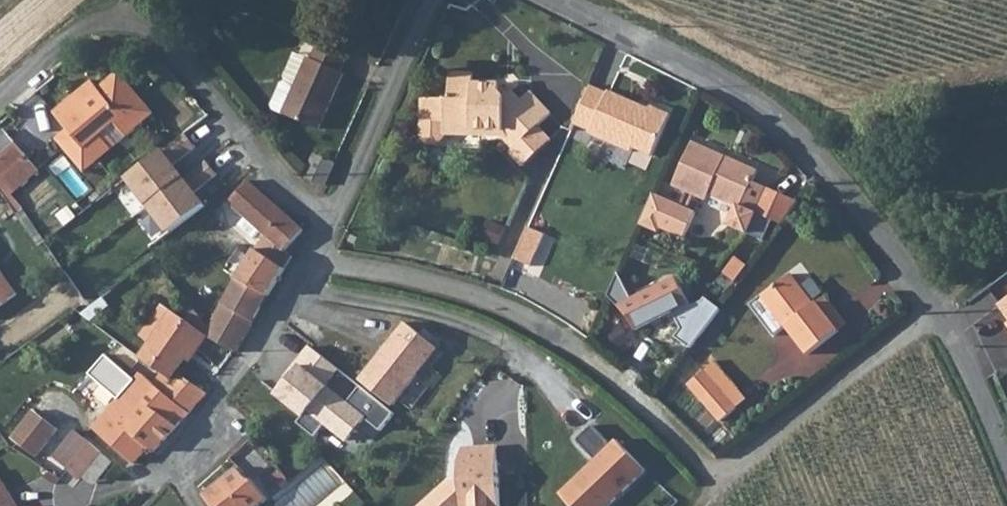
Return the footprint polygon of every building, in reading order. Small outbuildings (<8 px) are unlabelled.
[(298,85),(285,113),(320,130),(346,73),(341,70),(347,57),(320,46),(315,58),(311,57),(310,58),(298,85)] [(298,85),(310,58),(296,52),(285,76),(287,80),(298,85)] [(425,111),(424,130),(430,138),(440,139),(446,131),(446,122),(473,123),(473,127),(506,129),(510,133),(519,143),(552,113),(532,91),(524,97),(516,88),(511,92),(508,94),(503,88),(503,83),(475,82),(475,72),(453,71),(452,97),(430,96),(425,111)] [(117,77),(99,91),(131,135),(153,118),(117,77)] [(274,108),(285,113),(298,85),(287,80),(283,82),(272,104),(274,108)] [(592,86),(575,124),(591,132),(590,135),(632,154),(634,150),(652,157),(670,114),(651,106),(642,110),(635,107),(636,103),(610,91),(608,94),(592,86)] [(73,99),(51,116),(66,134),(82,152),(115,126),(126,139),(131,135),(99,91),(95,93),(92,90),(76,103),(73,99)] [(82,152),(66,134),(55,143),(81,175),(126,139),(115,126),(82,152)] [(0,134),(0,178),(22,158),(1,133),(0,134)] [(692,140),(672,185),(706,200),(709,194),(736,205),(727,224),(747,233),(768,188),(753,181),(758,168),(735,158),(732,164),(724,161),(726,155),(692,140)] [(126,176),(148,204),(184,177),(162,149),(126,176)] [(315,154),(304,177),(325,186),(334,163),(315,154)] [(148,204),(169,233),(206,206),(184,177),(148,204)] [(267,236),(236,280),(268,298),(294,255),(286,249),(304,229),(248,180),(229,202),(267,236)] [(695,211),(653,193),(652,194),(641,221),(660,229),(662,224),(685,234),(695,211)] [(529,228),(514,260),(530,267),(544,235),(529,228)] [(238,277),(253,255),(240,247),(225,269),(238,277)] [(738,257),(728,274),(741,281),(751,264),(738,257)] [(18,297),(0,272),(0,310),(18,297)] [(690,302),(677,276),(632,298),(619,272),(609,295),(630,317),(637,329),(690,302)] [(788,272),(761,296),(786,326),(788,325),(810,350),(839,326),(815,299),(813,301),(788,272)] [(209,328),(205,335),(236,354),(268,298),(236,280),(209,328)] [(144,336),(152,342),(173,315),(164,308),(144,336)] [(152,342),(141,356),(171,381),(174,377),(191,355),(205,335),(175,312),(173,315),(152,342)] [(401,320),(357,377),(390,403),(407,380),(434,345),(401,320)] [(339,367),(311,345),(297,362),(300,365),(278,393),(304,414),(298,421),(316,436),(326,422),(347,439),(365,417),(381,430),(395,412),(361,385),(347,401),(325,384),(339,367)] [(691,385),(708,403),(722,388),(706,371),(691,385)] [(171,381),(162,393),(190,413),(206,396),(174,377),(171,381)] [(116,417),(101,432),(133,463),(148,449),(149,447),(124,423),(146,400),(176,428),(190,413),(162,393),(156,388),(150,394),(149,389),(146,385),(140,385),(136,390),(136,395),(132,392),(112,413),(116,417)] [(722,388),(708,403),(725,421),(740,407),(722,388)] [(149,447),(148,449),(152,453),(176,428),(146,400),(124,423),(149,447)] [(31,410),(9,437),(32,455),(54,428),(31,410)] [(571,505),(609,505),(646,471),(617,440),(611,445),(592,425),(577,440),(596,460),(560,494),(571,505)] [(72,428),(51,454),(79,477),(100,451),(72,428)] [(259,439),(228,460),(236,472),(238,471),(248,483),(251,480),(274,460),(259,439)] [(459,483),(445,483),(419,505),(500,505),(497,446),(463,448),(464,464),(458,464),(459,483)] [(236,472),(204,497),(211,505),(260,505),(267,501),(251,480),(248,483),(238,471),(236,472)] [(9,504),(0,490),(0,505),(7,505),(9,504)]
